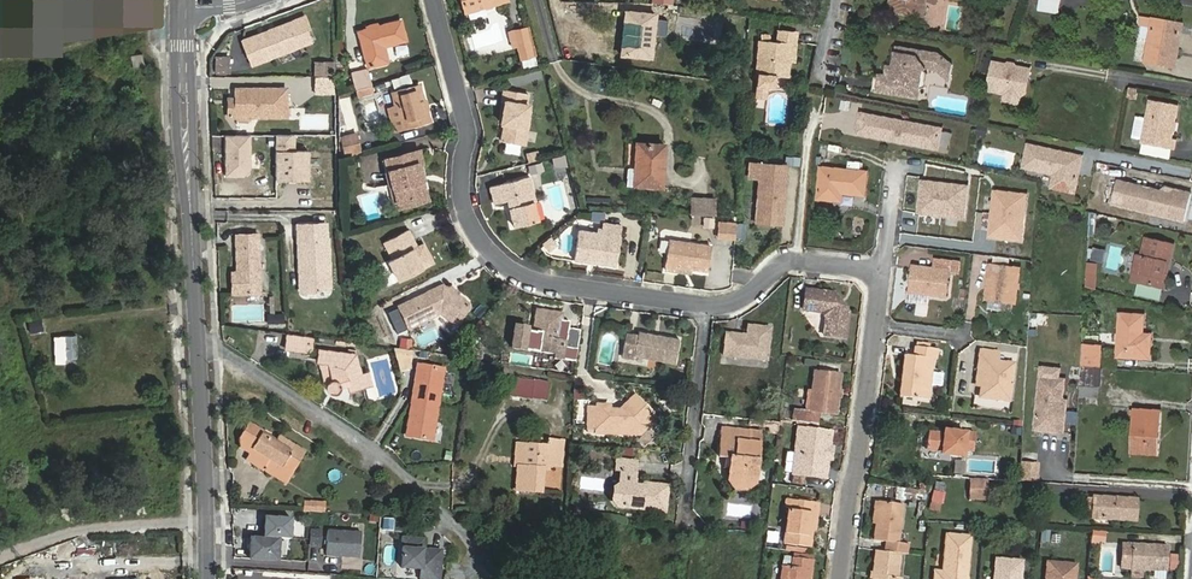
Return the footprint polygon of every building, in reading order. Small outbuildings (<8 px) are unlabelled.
[(465,13),(508,0),(462,0),(465,13)] [(889,10),(923,16),(926,1),(936,3),(936,0),(912,0),(911,2),(899,0),(891,0),(889,10)] [(1039,11),(1058,14),(1060,0),(1040,0),(1039,11)] [(652,59),(656,13),(624,10),(620,56),(652,59)] [(304,17),(243,41),(250,60),(296,42),(298,47),(303,45),(298,31),(308,27),(304,17)] [(1152,26),(1145,62),(1174,67),(1181,25),(1153,20),(1152,26)] [(406,40),(400,21),(359,32),(368,66),(387,61),(383,46),(406,40)] [(518,46),(521,59),(532,56),(525,29),(509,33),(512,47),(518,46)] [(775,75),(788,75),(789,61),(794,61),(796,33),(778,31),(777,43),(759,42),(757,74),(757,85),(767,86),(775,86),(775,75)] [(932,68),(934,53),(896,47),(893,67),(887,66),(885,76),(879,75),(876,92),(918,99),(924,67),(932,68)] [(938,54),(934,53),(932,68),(949,82),(951,64),(938,54)] [(229,56),(215,56),(215,74),(229,74),(229,56)] [(329,63),(315,63),(315,75),(330,75),(329,63)] [(983,63),(981,71),(990,73),(991,65),(983,63)] [(994,63),(988,90),(1020,97),(1026,93),(1030,70),(994,63)] [(356,88),(371,84),(367,69),(352,73),(356,88)] [(332,93),(332,76),(315,77),(315,93),(332,93)] [(371,84),(356,88),(358,97),(374,92),(372,84),(371,84)] [(398,106),(404,129),(427,122),(417,85),(394,91),(398,106)] [(767,86),(757,85),(756,98),(766,99),(767,86)] [(227,119),(288,119),(288,87),(234,87),(234,107),(227,107),(227,119)] [(505,101),(501,123),(504,124),(502,141),(525,145),(527,128),(525,127),(529,105),(525,105),(527,96),(504,92),(502,101),(505,101)] [(1171,138),(1177,105),(1151,100),(1143,143),(1172,149),(1174,138),(1171,138)] [(404,129),(398,106),(387,109),(392,125),(397,130),(404,129)] [(856,135),(871,138),(875,116),(860,113),(856,135)] [(934,127),(875,116),(871,138),(929,149),(934,127)] [(341,138),(346,156),(361,152),(356,134),(341,138)] [(275,171),(272,171),(272,181),(314,180),(314,155),(304,155),(303,146),(274,147),(275,141),(255,142),(255,158),(275,158),(275,171)] [(664,145),(637,144),(634,186),(662,187),(664,145)] [(1052,187),(1075,192),(1082,156),(1028,145),(1024,168),(1055,174),(1052,187)] [(385,160),(397,202),(426,194),(418,164),(422,163),(419,150),(385,160)] [(528,161),(539,159),(538,152),(526,155),(528,161)] [(785,162),(762,159),(758,199),(761,199),(759,223),(782,225),(787,175),(784,174),(785,162)] [(537,164),(529,166),(530,173),(539,170),(537,164)] [(864,195),(866,173),(821,169),(818,199),(841,201),(841,193),(864,195)] [(533,202),(535,201),(529,177),(490,187),(494,204),(508,201),(514,227),(538,221),(533,202)] [(967,187),(922,181),(918,212),(963,218),(967,187)] [(1162,192),(1117,181),(1112,203),(1185,221),(1191,194),(1175,190),(1171,192),(1163,190),(1162,192)] [(334,204),(335,190),(307,190),(306,204),(334,204)] [(1026,195),(995,192),(989,236),(1021,240),(1026,195)] [(427,200),(426,194),(397,202),(399,208),(427,200)] [(691,214),(715,215),(715,199),(692,198),(691,214)] [(735,238),(736,224),(719,222),(718,236),(735,238)] [(574,260),(616,266),(621,226),(603,223),(601,233),(578,230),(574,260)] [(328,288),(326,224),(297,225),(300,291),(319,291),(319,288),(328,288)] [(422,268),(413,250),(417,248),(409,231),(385,243),(393,260),(389,261),(398,280),(422,268)] [(258,234),(235,235),(237,272),(232,272),(232,294),(260,293),(258,234)] [(1133,277),(1157,286),(1172,245),(1146,235),(1139,253),(1135,251),(1130,266),(1136,269),(1133,277)] [(710,246),(670,240),(665,270),(677,271),(678,267),(707,271),(710,246)] [(547,255),(554,250),(547,242),(541,248),(547,255)] [(959,271),(960,262),(934,259),(933,269),(913,267),(910,292),(945,296),(948,270),(959,271)] [(1015,303),(1020,269),(990,265),(986,300),(1015,303)] [(1133,277),(1136,269),(1130,266),(1127,275),(1133,277)] [(1096,270),(1087,269),(1086,287),(1094,289),(1096,270)] [(468,303),(455,295),(448,290),(442,286),(399,307),(409,329),(440,313),(457,325),(468,307),(468,303)] [(826,318),(824,334),(845,337),(848,312),(844,312),(833,297),(833,293),(806,290),(804,310),(820,311),(826,318)] [(537,310),(533,336),(535,337),(533,350),(554,354),(553,356),(564,358),(566,342),(558,341),(562,314),(537,310)] [(283,314),(268,314),(268,324),(283,323),(283,314)] [(1118,356),(1149,358),(1150,343),(1142,343),(1143,316),(1120,315),(1118,356)] [(766,359),(769,327),(747,325),(746,334),(725,332),(722,355),(766,359)] [(634,354),(675,362),(679,340),(638,333),(638,335),(626,334),(622,356),(634,358),(634,354)] [(75,336),(64,336),(65,370),(76,369),(75,336)] [(286,348),(305,351),(307,339),(288,336),(286,348)] [(1080,367),(1099,368),(1101,347),(1082,345),(1080,367)] [(937,359),(938,349),(914,346),(913,356),(904,355),(899,396),(928,399),(930,385),(931,372),(933,359),(937,359)] [(981,350),(979,365),(983,366),(980,397),(1009,400),(1013,364),(997,362),(998,352),(981,350)] [(355,356),(320,351),(319,361),(326,385),(326,387),(326,390),(327,392),(330,393),(332,394),(335,394),(337,393),(339,390),(340,388),(340,386),(349,384),(350,389),(370,384),(367,374),(360,375),(355,356)] [(443,370),(418,365),(412,401),(437,405),(443,370)] [(1080,367),(1079,385),(1100,386),(1101,368),(1099,368),(1080,367)] [(815,371),(810,410),(793,408),(792,421),(819,424),(820,411),(836,413),(840,375),(815,371)] [(931,372),(930,385),(942,387),(943,374),(931,372)] [(1064,380),(1040,377),(1035,430),(1059,432),(1062,400),(1064,380)] [(510,395),(530,398),(532,381),(512,378),(510,395)] [(548,384),(532,381),(530,398),(546,399),(548,384)] [(76,416),(77,398),(66,398),(65,416),(76,416)] [(437,405),(412,401),(406,437),(431,441),(437,405)] [(641,406),(624,406),(619,410),(609,410),(609,405),(597,405),(597,408),(588,407),(587,428),(596,429),(596,433),(640,434),(641,406)] [(1160,412),(1135,410),(1132,452),(1157,454),(1160,412)] [(246,459),(264,470),(270,459),(292,472),(305,452),(278,436),(275,442),(262,434),(263,432),(248,423),(238,438),(239,447),(249,452),(246,459)] [(722,428),(721,440),(738,441),(739,429),(722,428)] [(822,452),(829,447),(831,432),(798,428),(793,473),(794,474),(793,483),(804,484),(805,475),(826,478),(828,459),(822,452)] [(728,480),(755,482),(757,460),(760,432),(739,429),(738,441),(721,440),(719,455),(731,457),(728,480)] [(942,450),(942,453),(963,456),(964,449),(974,450),(975,434),(945,430),(944,434),(928,432),(926,448),(942,450)] [(549,445),(523,444),(521,466),(518,466),(516,490),(541,492),(543,468),(548,468),(549,465),(561,466),(563,441),(549,440),(549,445)] [(621,470),(620,482),(619,484),(614,488),(612,501),(617,506),(665,511),(667,485),(647,483),(647,486),(634,485),(636,461),(617,459),(616,470),(621,470)] [(1037,465),(1021,464),(1020,481),(1036,482),(1037,465)] [(986,480),(971,479),(970,497),(986,497),(986,480)] [(1091,510),(1090,518),(1137,520),(1138,499),(1092,497),(1091,500),(1091,509),(1091,510)] [(788,511),(784,543),(810,546),(814,514),(817,514),(818,503),(786,499),(784,510),(788,511)] [(305,501),(304,511),(324,512),(324,502),(305,501)] [(900,553),(906,553),(907,544),(899,543),(903,504),(878,501),(874,540),(886,542),(885,551),(900,553)] [(249,559),(278,560),(280,538),(291,539),(292,519),(266,518),(264,538),(251,537),(249,559)] [(326,531),(325,555),(358,557),(359,532),(326,531)] [(970,537),(946,535),(943,572),(935,571),(934,578),(966,578),(970,537)] [(402,538),(400,567),(420,568),(419,578),(439,578),(439,573),(430,573),(431,553),(427,553),(427,550),(422,549),(422,539),(402,538)] [(1168,546),(1132,544),(1132,545),(1132,556),(1131,567),(1131,568),(1167,570),(1168,546)] [(1132,556),(1132,545),(1123,545),(1122,566),(1131,567),(1132,556)] [(431,553),(430,573),(439,573),(440,550),(427,550),(427,553),(431,553)] [(885,551),(876,550),(872,578),(900,578),(897,578),(900,553),(885,551)] [(781,578),(807,578),(810,560),(793,558),(792,567),(782,566),(781,578)] [(1022,562),(996,560),(994,578),(1020,578),(1022,562)] [(1048,578),(1074,578),(1076,565),(1049,563),(1048,578)]
